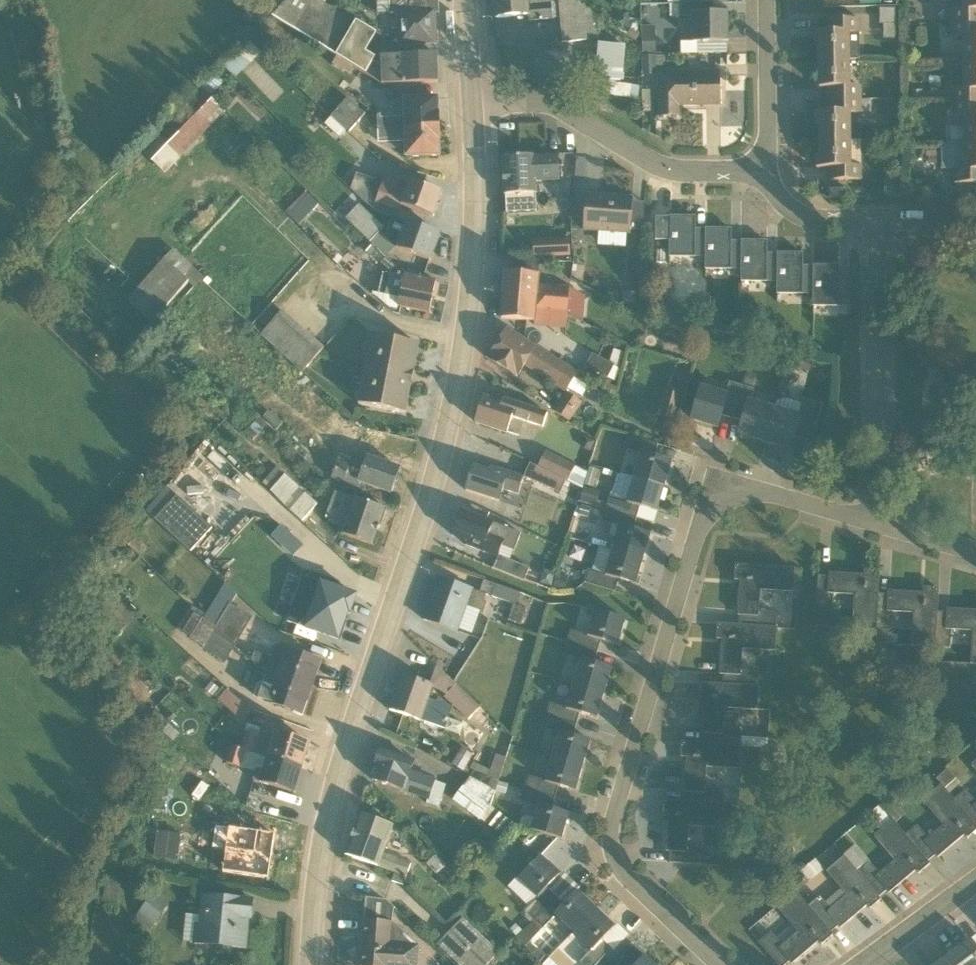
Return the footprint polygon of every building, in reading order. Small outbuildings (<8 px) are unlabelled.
[(272,17),(355,71),(381,86),(437,85),(436,57),(381,60),(381,66),(374,62),(364,56),(375,35),(324,6),(326,0),(287,0),(272,17)] [(439,40),(436,0),(375,0),(375,16),(389,15),(392,46),(436,45),(439,40)] [(594,15),(573,0),(493,0),(496,20),(528,18),(529,22),(559,20),(562,45),(597,42),(594,15)] [(594,15),(603,4),(597,0),(573,0),(594,15)] [(961,10),(950,11),(950,24),(975,23),(975,0),(961,0),(961,10)] [(669,18),(690,17),(690,44),(725,44),(725,16),(712,16),(711,4),(669,5),(669,18)] [(915,9),(903,9),(903,23),(915,23),(915,9)] [(894,10),(880,10),(880,27),(894,27),(894,10)] [(818,34),(818,61),(850,61),(859,61),(859,34),(860,35),(860,21),(827,21),(827,34),(818,34)] [(960,62),(975,62),(975,23),(950,24),(950,38),(960,38),(960,62)] [(275,42),(258,27),(200,90),(209,100),(232,76),(235,79),(259,53),(262,56),(275,42)] [(597,46),(593,95),(621,97),(625,49),(597,46)] [(643,54),(642,74),(661,74),(661,54),(643,54)] [(818,89),(827,89),(827,101),(861,101),(861,87),(850,87),(850,61),(818,61),(818,89)] [(960,62),(961,89),(951,89),(951,93),(930,92),(929,102),(951,103),(975,103),(975,62),(960,62)] [(720,107),(719,73),(658,74),(659,118),(678,117),(678,107),(720,107)] [(164,176),(223,113),(209,100),(200,90),(139,153),(164,176)] [(331,100),(321,110),(331,118),(347,134),(364,115),(346,99),(339,107),(331,100)] [(376,116),(376,129),(432,128),(432,118),(438,118),(438,101),(403,101),(403,116),(376,116)] [(861,101),(827,101),(827,113),(815,114),(815,125),(819,125),(819,142),(851,142),(851,115),(870,114),(870,101),(861,101)] [(951,103),(951,117),(960,118),(961,144),(975,144),(975,103),(951,103)] [(432,128),(376,129),(376,150),(403,150),(403,158),(439,158),(439,140),(432,140),(432,128)] [(815,157),(815,170),(828,170),(828,182),(860,182),(860,142),(851,142),(819,142),(819,158),(815,157)] [(943,174),(952,174),(953,184),(975,183),(975,144),(961,144),(942,145),(943,174)] [(558,156),(501,158),(503,196),(505,196),(506,215),(536,213),(535,183),(559,182),(558,156)] [(431,218),(440,194),(386,175),(375,205),(400,214),(402,208),(431,218)] [(902,198),(901,179),(884,180),(884,199),(902,198)] [(923,182),(905,182),(905,194),(923,194),(923,182)] [(846,189),(828,190),(829,199),(846,199),(846,189)] [(304,193),(284,213),(298,226),(318,206),(304,193)] [(631,199),(586,196),(583,233),(629,236),(631,199)] [(382,229),(357,206),(344,220),(369,243),(382,229)] [(430,263),(439,236),(393,219),(385,241),(395,250),(430,263)] [(670,259),(705,260),(704,229),(694,229),(694,219),(654,219),(654,242),(670,243),(670,259)] [(714,283),(740,283),(739,244),(728,244),(728,230),(704,229),(705,260),(705,269),(714,269),(714,283)] [(571,256),(572,239),(534,237),(534,255),(571,256)] [(747,294),(777,294),(777,258),(766,258),(766,244),(739,244),(740,283),(747,283),(747,294)] [(204,279),(174,250),(125,303),(151,326),(163,313),(180,328),(188,319),(177,309),(204,279)] [(800,298),(812,298),(812,269),(802,269),(802,258),(777,258),(777,294),(777,297),(777,302),(800,302),(800,298)] [(507,292),(506,298),(569,303),(570,288),(539,285),(539,278),(537,278),(539,261),(512,259),(511,276),(504,275),(503,292),(507,292)] [(839,269),(812,269),(812,298),(812,308),(851,309),(851,282),(839,282),(839,269)] [(436,284),(389,274),(384,295),(398,298),(396,307),(430,314),(436,284)] [(568,316),(569,303),(506,298),(506,304),(502,303),(501,320),(535,323),(536,313),(568,316)] [(324,349),(281,311),(258,336),(301,374),(324,349)] [(578,375),(506,330),(487,360),(519,379),(525,369),(567,394),(578,375)] [(406,415),(418,345),(370,337),(357,407),(406,415)] [(728,383),(725,394),(701,387),(692,420),(718,428),(721,416),(731,419),(740,387),(728,383)] [(674,413),(679,390),(664,387),(659,410),(674,413)] [(731,419),(741,422),(737,434),(764,442),(773,409),(750,402),(753,390),(740,387),(731,419)] [(483,399),(475,424),(507,434),(512,418),(542,428),(547,414),(503,400),(501,405),(483,399)] [(579,410),(561,399),(553,411),(571,423),(579,410)] [(265,404),(254,414),(258,418),(243,433),(250,441),(266,426),(275,435),(292,418),(283,408),(276,415),(265,404)] [(775,405),(773,409),(764,442),(790,450),(794,438),(805,441),(812,416),(775,405)] [(627,451),(619,476),(664,489),(672,463),(653,458),(656,446),(626,437),(622,450),(627,451)] [(399,470),(366,458),(365,462),(340,453),(330,478),(358,489),(360,483),(390,494),(399,470)] [(546,453),(538,471),(566,483),(577,488),(585,470),(546,453)] [(524,477),(490,469),(489,472),(473,468),(466,493),(500,503),(503,492),(519,496),(523,480),(560,495),(566,483),(538,471),(528,467),(524,477)] [(316,505),(276,468),(261,484),(301,521),(316,505)] [(619,476),(614,494),(609,492),(606,505),(597,502),(599,493),(583,488),(578,503),(604,511),(634,519),(637,510),(656,516),(664,489),(619,476)] [(148,515),(146,513),(191,553),(211,531),(165,488),(145,512),(148,515)] [(374,547),(386,511),(334,493),(324,519),(342,526),(339,535),(374,547)] [(619,527),(612,552),(643,562),(651,535),(631,530),(634,519),(604,511),(601,522),(619,527)] [(465,547),(497,559),(493,570),(523,581),(528,568),(499,558),(506,541),(489,535),(493,525),(460,513),(451,537),(466,543),(465,547)] [(284,524),(273,534),(293,555),(304,545),(284,524)] [(586,570),(582,583),(614,593),(617,582),(636,588),(643,562),(612,552),(601,549),(597,561),(593,560),(590,571),(586,570)] [(793,570),(735,567),(734,581),(739,581),(737,617),(740,617),(740,627),(776,630),(776,614),(758,613),(760,591),(792,593),(793,570)] [(877,596),(878,572),(865,572),(865,576),(830,574),(830,577),(817,577),(816,612),(831,613),(832,596),(853,597),(852,629),(875,631),(877,596)] [(302,579),(286,623),(339,642),(345,625),(343,624),(346,614),(349,615),(355,597),(302,579)] [(479,593),(438,579),(422,622),(457,634),(459,630),(472,635),(486,596),(513,606),(507,621),(520,626),(525,611),(522,610),(527,598),(483,582),(479,593)] [(936,613),(937,591),(924,590),(924,595),(889,593),(889,596),(877,596),(875,631),(875,646),(889,647),(891,612),(912,614),(911,648),(935,649),(936,613)] [(947,611),(947,614),(936,613),(935,649),(949,650),(950,631),(971,632),(969,666),(975,666),(975,613),(947,611)] [(552,639),(566,643),(596,652),(599,642),(617,648),(625,622),(594,612),(586,636),(555,626),(552,639)] [(225,670),(251,624),(231,613),(205,658),(225,670)] [(740,627),(717,626),(716,640),(721,641),(719,676),(723,676),(722,686),(758,688),(758,683),(766,684),(767,673),(740,671),(742,650),(775,652),(776,630),(740,627)] [(612,668),(593,662),(596,652),(566,643),(562,656),(580,661),(573,685),(604,694),(612,668)] [(274,677),(310,690),(319,663),(275,647),(270,659),(254,653),(251,662),(262,672),(274,677)] [(429,685),(402,676),(389,712),(444,731),(452,708),(430,700),(434,689),(467,720),(479,708),(436,670),(429,685)] [(300,716),(310,690),(274,677),(270,688),(262,686),(257,700),(258,700),(300,716)] [(573,685),(566,709),(549,704),(545,716),(575,725),(578,715),(597,720),(604,694),(573,685)] [(722,686),(699,685),(698,699),(703,700),(701,735),(705,736),(704,745),(740,748),(767,748),(767,739),(740,738),(741,732),(722,731),(724,709),(756,711),(758,688),(722,686)] [(250,711),(226,691),(217,702),(244,724),(250,711)] [(591,741),(572,735),(575,725),(545,716),(521,709),(517,723),(558,735),(552,758),(583,767),(591,741)] [(246,726),(239,750),(300,769),(308,745),(246,726)] [(704,745),(681,744),(680,758),(686,758),(683,794),(687,794),(686,804),(723,807),(737,807),(737,796),(723,795),(723,791),(704,789),(705,769),(739,771),(740,748),(704,745)] [(300,769),(239,750),(222,745),(218,756),(227,759),(226,765),(254,774),(251,782),(292,795),(300,769)] [(382,752),(372,780),(426,800),(424,805),(437,809),(446,785),(411,772),(414,764),(382,752)] [(527,777),(523,790),(554,799),(557,788),(575,793),(583,767),(552,758),(545,782),(527,777)] [(495,808),(486,801),(493,790),(471,774),(453,800),(484,823),(495,808)] [(963,836),(966,840),(975,831),(975,828),(975,826),(953,801),(940,786),(922,801),(942,825),(927,838),(916,826),(904,836),(926,862),(935,855),(938,857),(963,836)] [(513,801),(524,804),(517,829),(561,842),(568,816),(550,810),(554,799),(523,790),(517,788),(513,801)] [(975,825),(975,804),(965,791),(953,801),(975,826),(975,825)] [(686,804),(664,803),(663,817),(668,817),(665,864),(704,866),(705,850),(686,849),(687,828),(721,830),(723,807),(686,804)] [(856,848),(844,858),(878,898),(887,890),(889,893),(914,872),(917,876),(928,866),(926,862),(904,836),(879,808),(868,817),(880,831),(874,837),(894,861),(878,874),(856,848)] [(393,826),(361,814),(345,855),(394,874),(391,882),(403,886),(411,865),(383,854),(393,826)] [(845,898),(829,910),(819,897),(807,907),(829,933),(837,926),(839,929),(866,908),(868,910),(880,901),(878,898),(844,858),(825,872),(845,898)] [(555,899),(546,890),(559,876),(540,859),(518,882),(535,899),(523,912),(533,922),(555,899)] [(543,931),(554,918),(571,935),(595,910),(577,892),(563,906),(555,899),(533,922),(543,931)] [(817,943),(820,946),(831,937),(829,933),(807,907),(795,893),(775,908),(795,933),(781,945),(771,933),(757,944),(775,964),(784,964),(789,961),(792,964),(817,943)] [(150,895),(135,917),(152,928),(166,905),(150,895)] [(254,903),(201,898),(200,918),(186,916),(183,944),(245,950),(248,920),(252,920),(254,903)] [(595,910),(571,935),(589,952),(578,964),(579,964),(596,964),(610,950),(600,941),(614,927),(595,910)] [(364,921),(361,964),(418,964),(419,947),(392,923),(364,921)] [(463,922),(437,949),(454,964),(498,964),(503,960),(463,922)] [(948,957),(954,964),(975,964),(975,951),(969,942),(948,957)] [(581,958),(558,944),(544,964),(576,964),(581,958)]
